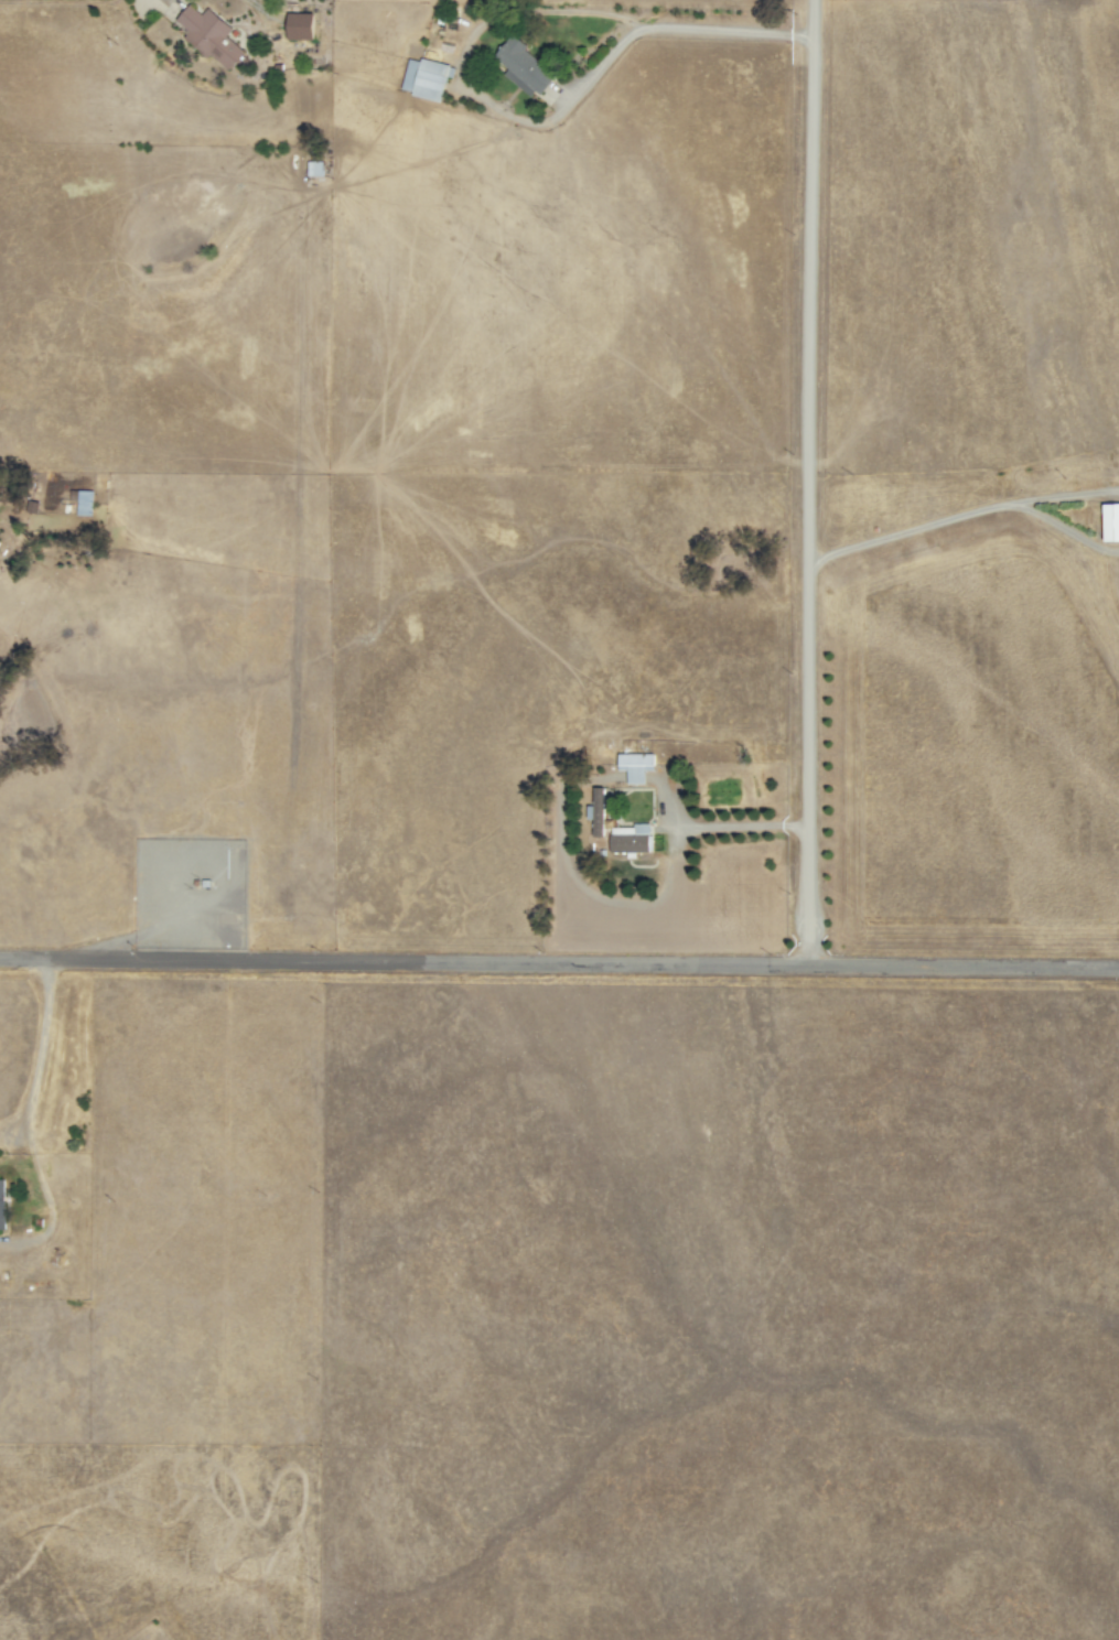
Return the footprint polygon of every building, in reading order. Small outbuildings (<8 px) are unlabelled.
[(245,52),(226,36),(232,28),(208,7),(201,15),(189,5),(175,20),(188,32),(185,36),(227,72),(245,52)] [(314,40),(315,13),(288,13),(288,39),(314,40)] [(530,98),(545,80),(527,66),(532,59),(502,36),(482,61),(530,98)] [(321,161),(306,162),(306,177),(322,177),(321,161)] [(92,491),(69,490),(69,499),(76,499),(75,515),(91,516),(92,491)] [(1093,505),(1093,542),(1118,542),(1118,504),(1093,505)] [(620,785),(639,784),(639,771),(651,771),(650,754),(611,755),(612,772),(620,772),(620,785)] [(646,852),(645,826),(603,827),(604,853),(646,852)]
